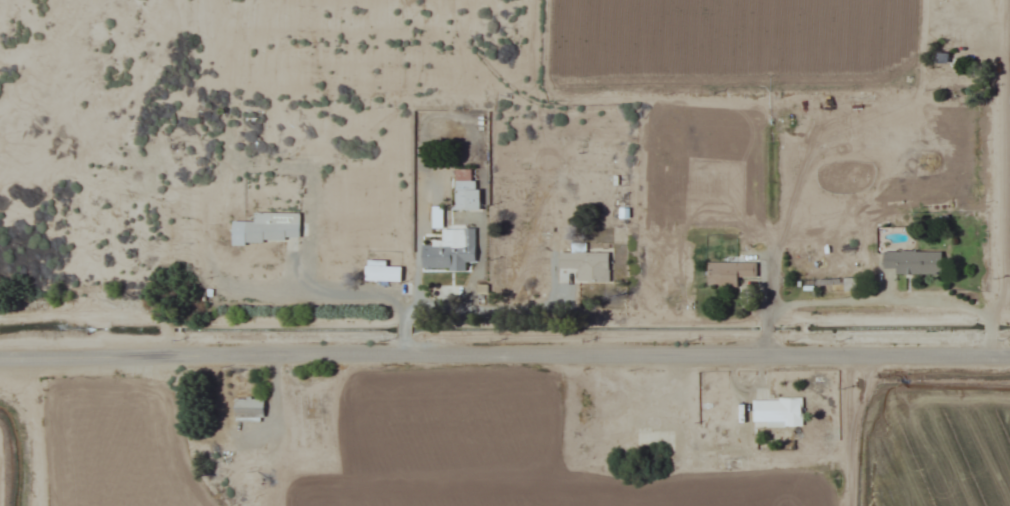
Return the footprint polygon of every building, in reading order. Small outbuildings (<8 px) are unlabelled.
[(472,180),(472,169),(454,169),(454,210),(479,210),(479,180),(472,180)] [(299,212),(255,212),(255,221),(232,221),(232,242),(285,243),(285,236),(299,237),(299,212)] [(466,270),(466,261),(475,261),(475,229),(445,228),(444,244),(422,244),(421,269),(466,270)] [(895,275),(942,274),(942,251),(882,252),(882,266),(895,266),(895,275)] [(609,282),(609,252),(559,252),(559,268),(576,268),(576,282),(609,282)] [(401,281),(401,266),(386,266),(386,260),(365,260),(365,281),(401,281)] [(757,262),(707,262),(707,286),(737,286),(737,277),(757,277),(757,262)] [(857,291),(856,279),(802,279),(802,292),(857,291)] [(263,419),(263,399),(234,399),(234,419),(263,419)] [(752,399),(752,426),(801,426),(801,399),(752,399)]
